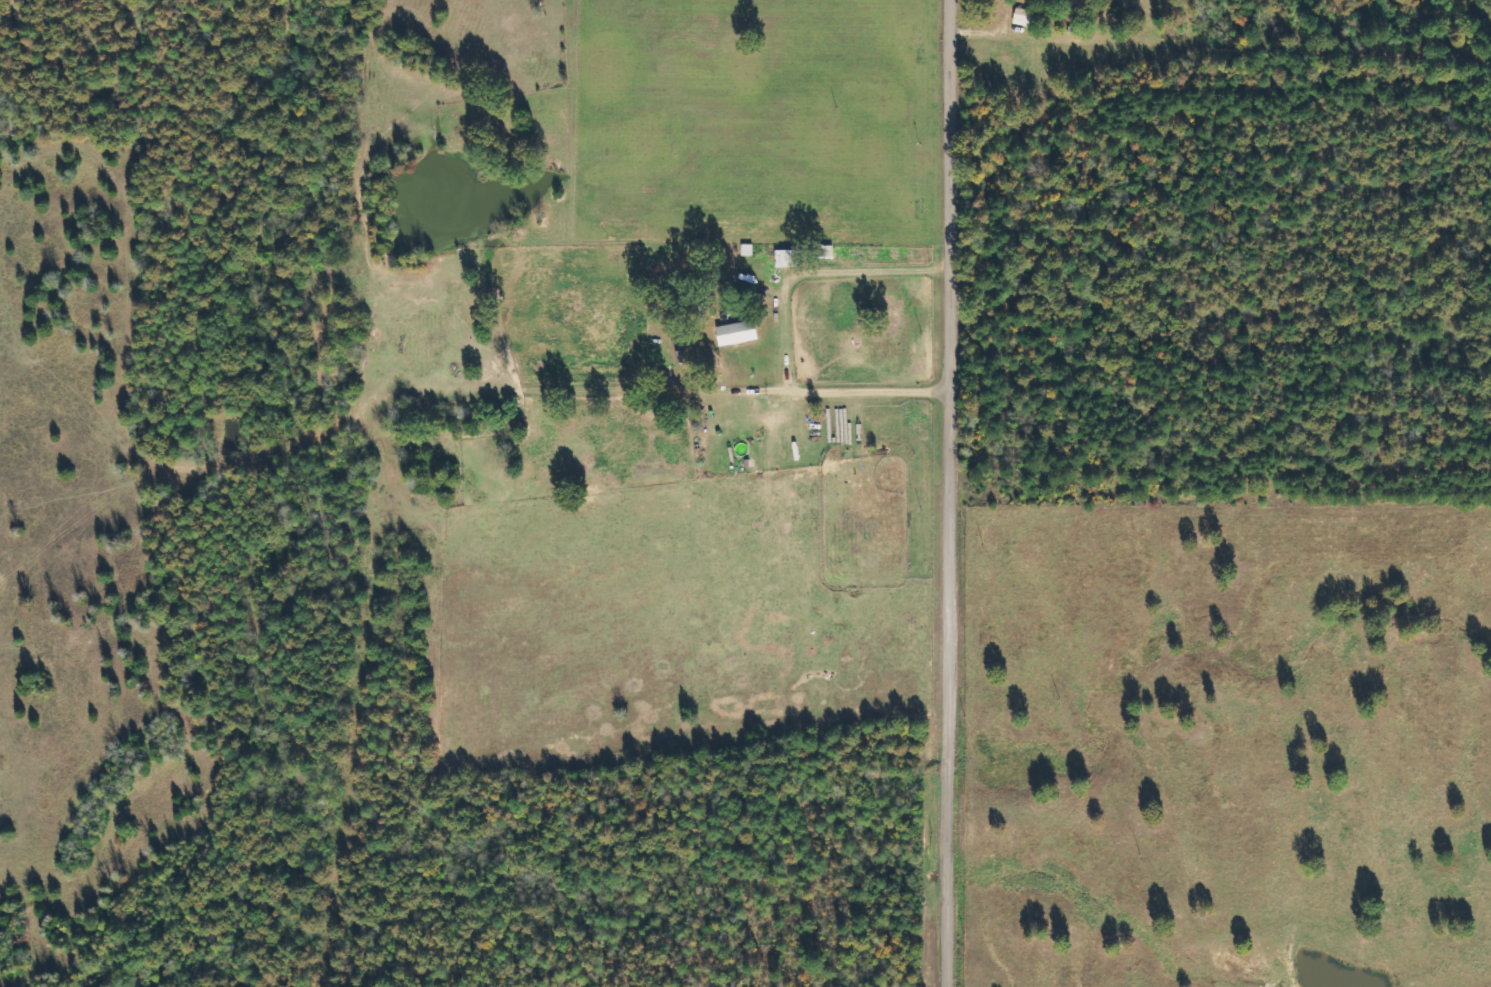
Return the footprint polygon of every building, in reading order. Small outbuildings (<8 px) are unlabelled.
[(807,265),(807,250),(777,250),(777,266),(807,265)] [(721,327),(725,346),(763,338),(758,318),(721,327)]
